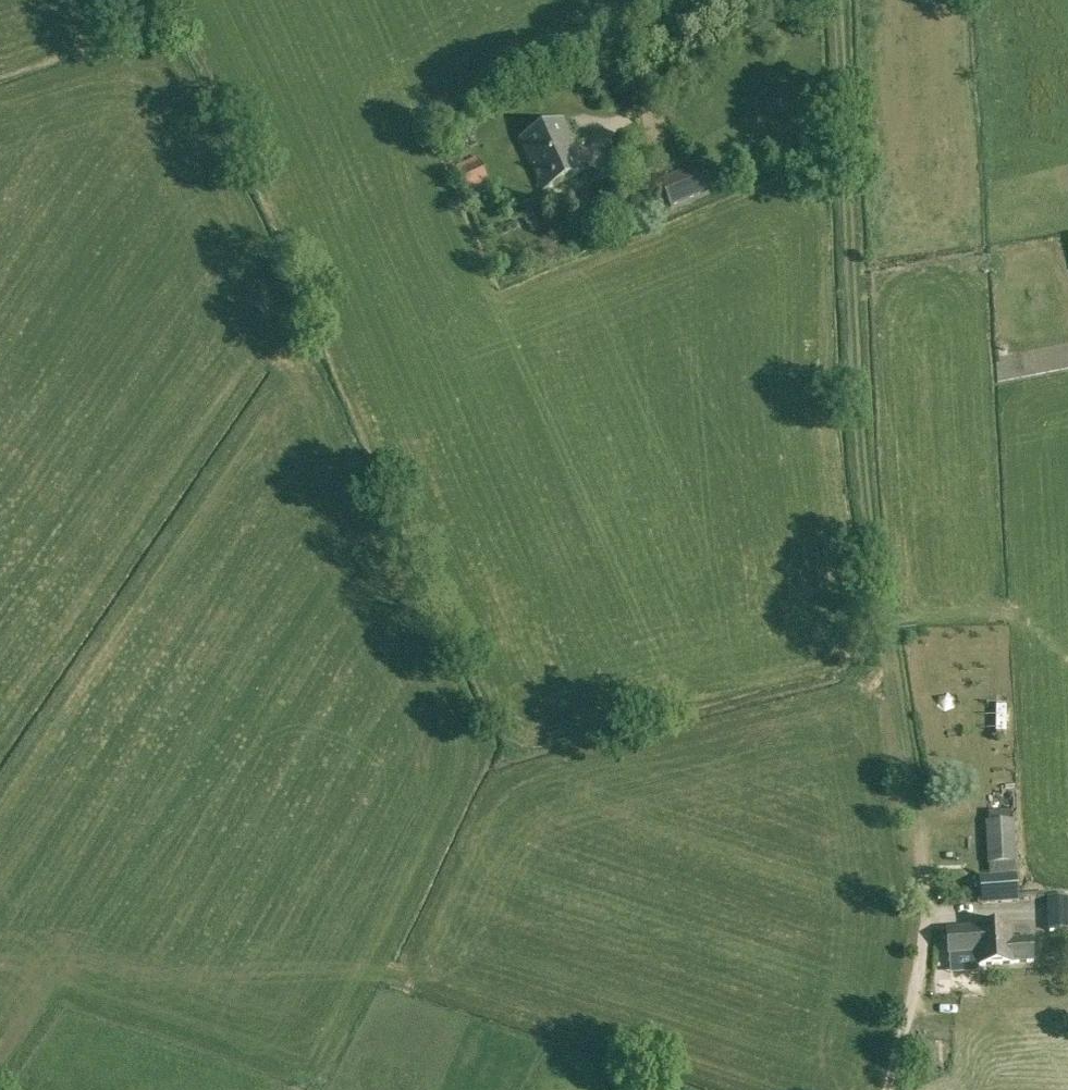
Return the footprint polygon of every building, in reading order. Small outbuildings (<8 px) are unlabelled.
[(542,190),(586,170),(564,119),(519,139),(542,190)] [(456,164),(466,187),(487,178),(477,155),(456,164)] [(700,164),(681,172),(661,181),(673,208),(711,191),(700,164)] [(1007,811),(989,811),(989,821),(987,821),(989,873),(1016,872),(1013,820),(1007,820),(1007,811)] [(981,905),(1018,902),(1016,874),(980,876),(981,905)] [(1047,898),(1050,931),(1067,930),(1067,896),(1047,898)] [(947,928),(948,942),(949,968),(966,967),(979,965),(1015,963),(1015,962),(1033,961),(1032,938),(1012,939),(1011,924),(976,927),(947,928)]
